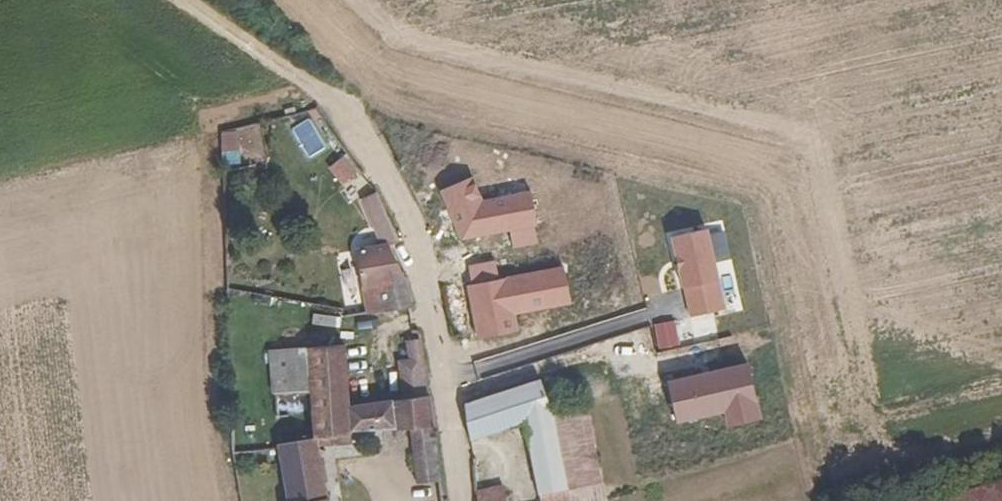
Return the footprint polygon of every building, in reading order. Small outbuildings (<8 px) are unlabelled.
[(309,117),(290,127),(307,157),(326,147),(309,117)] [(245,127),(216,133),(222,159),(251,152),(245,127)] [(325,169),(340,186),(357,171),(342,154),(325,169)] [(360,243),(362,297),(411,290),(404,253),(398,253),(388,240),(360,243)] [(394,396),(345,399),(342,359),(313,361),(276,364),(283,451),(325,436),(353,434),(412,429),(432,427),(417,325),(397,326),(402,349),(388,350),(394,396)] [(522,416),(551,406),(548,391),(546,378),(478,402),(466,406),(469,435),(522,416)] [(554,421),(590,408),(585,397),(551,406),(554,421)] [(572,496),(569,479),(554,421),(551,406),(522,416),(541,500),(545,500),(572,496)] [(590,408),(554,421),(569,479),(607,469),(590,408)] [(414,454),(418,500),(441,500),(432,427),(412,429),(414,454)] [(356,457),(414,454),(412,429),(353,434),(356,457)] [(325,436),(283,451),(292,500),(333,500),(325,436)] [(859,492),(861,500),(1001,500),(1001,459),(859,492)] [(476,500),(504,500),(501,490),(475,496),(476,500)] [(859,492),(819,500),(861,500),(859,492)]
